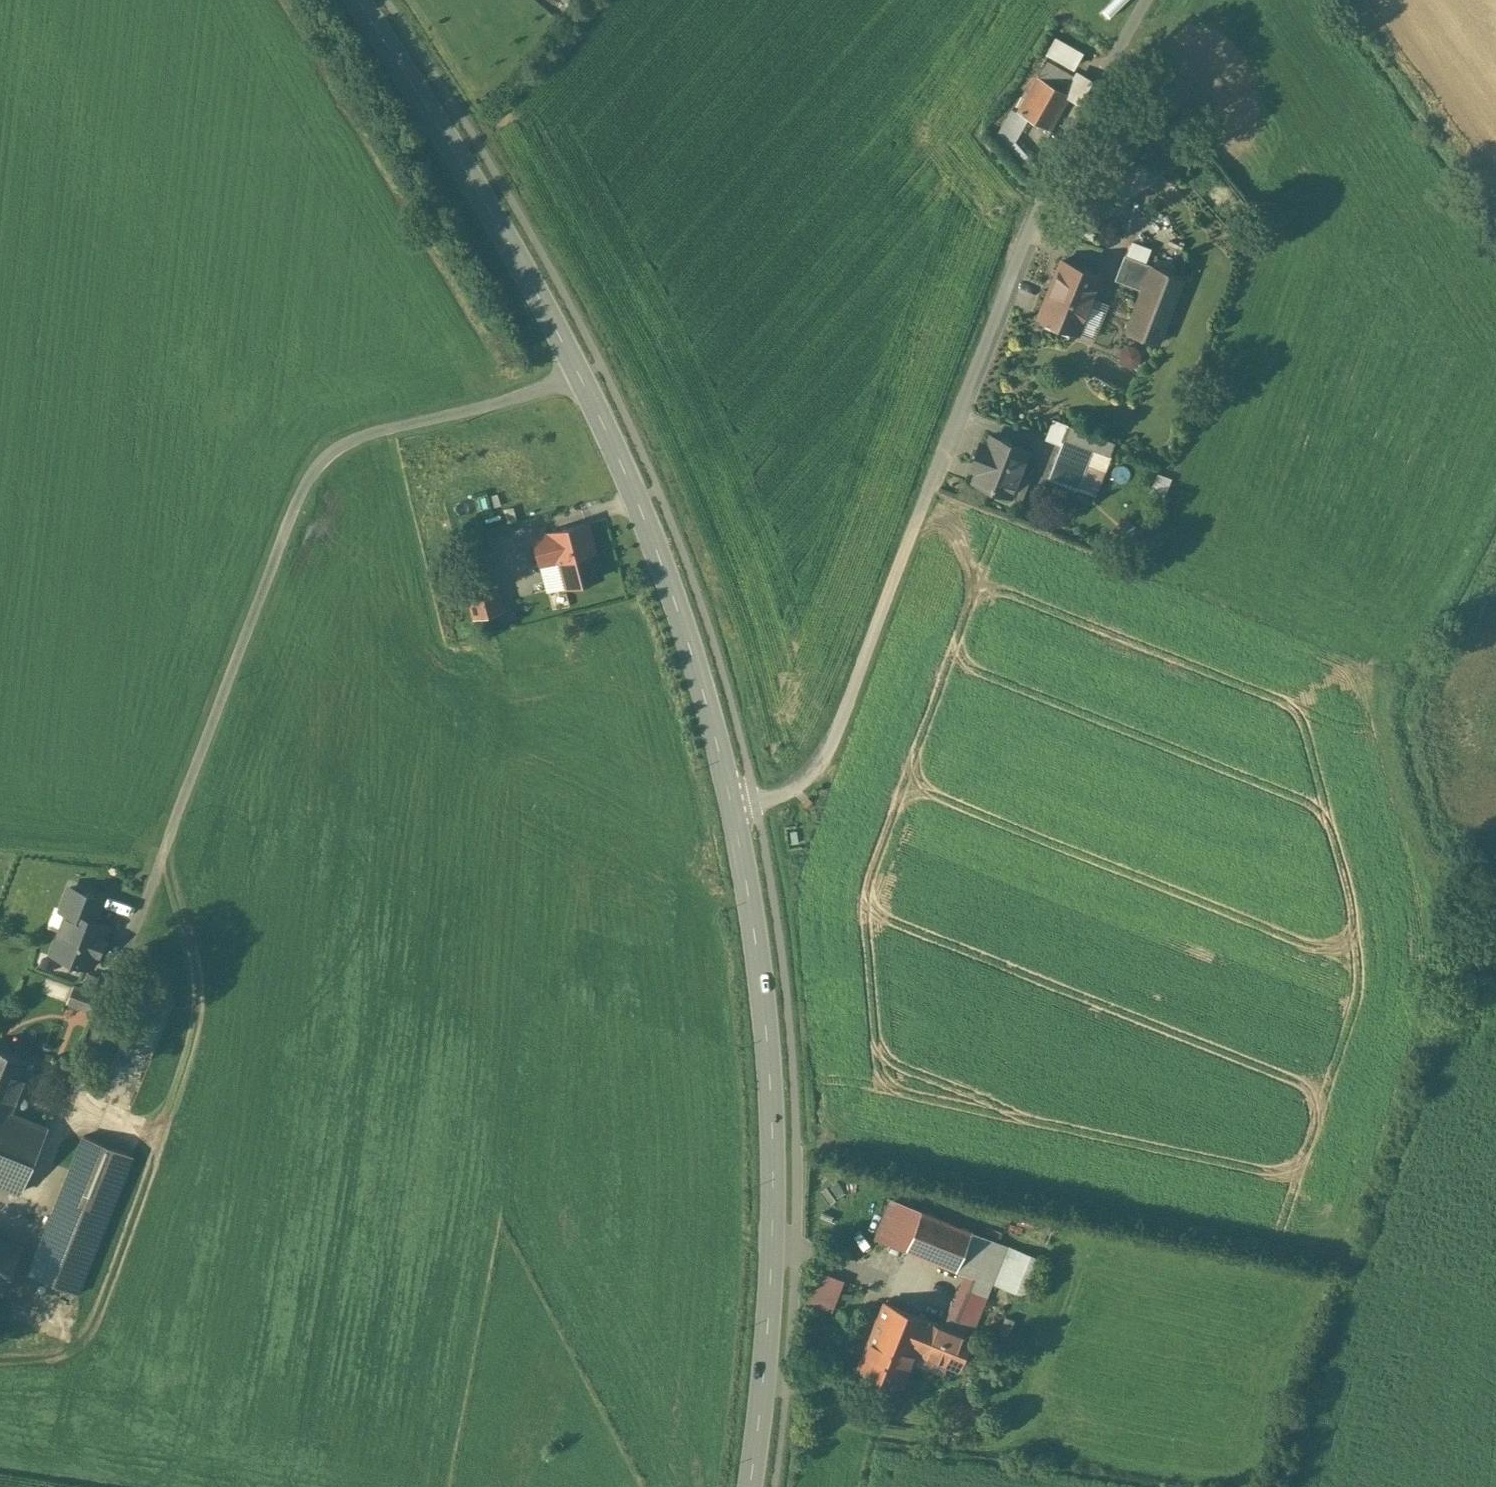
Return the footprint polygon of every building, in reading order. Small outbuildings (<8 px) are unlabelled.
[(1074,66),(1084,48),(1054,32),(1045,49),(1074,66)] [(1078,79),(1047,61),(1038,77),(1069,95),(1078,79)] [(1069,95),(1038,77),(1018,111),(1025,116),(1049,129),(1069,95)] [(1012,108),(998,132),(1008,144),(1025,116),(1018,111),(1012,108)] [(1154,266),(1126,255),(1116,280),(1142,290),(1144,290),(1154,266)] [(1100,275),(1061,259),(1038,317),(1077,333),(1100,275)] [(1182,276),(1154,266),(1144,290),(1142,290),(1126,331),(1156,343),(1182,276)] [(991,437),(982,462),(980,461),(973,480),(1010,494),(1028,450),(990,435),(990,437),(991,437)] [(1092,449),(1062,438),(1046,479),(1076,490),(1079,483),(1092,449)] [(1092,449),(1079,483),(1096,489),(1109,456),(1092,449)] [(1170,479),(1159,474),(1153,489),(1164,494),(1170,479)] [(586,524),(520,543),(526,567),(557,558),(564,585),(599,575),(586,524)] [(488,559),(461,566),(464,578),(474,618),(502,611),(492,571),(491,571),(488,559)] [(61,907),(69,910),(95,919),(104,899),(69,885),(61,907)] [(107,923),(95,919),(69,910),(53,950),(90,965),(107,923)] [(96,994),(73,985),(67,1001),(89,1010),(96,994)] [(0,1050),(0,1108),(10,1112),(30,1063),(0,1050)] [(0,1108),(0,1184),(20,1192),(46,1128),(46,1127),(10,1112),(0,1108)] [(132,1155),(83,1135),(27,1274),(77,1294),(132,1155)] [(1003,1244),(921,1211),(906,1248),(988,1281),(1003,1244)] [(0,1239),(0,1291),(3,1293),(21,1248),(0,1239)] [(1040,1259),(1003,1244),(988,1281),(1025,1296),(1040,1259)] [(815,1269),(803,1300),(832,1311),(844,1280),(815,1269)] [(982,1295),(962,1287),(946,1328),(966,1336),(982,1295)] [(928,1319),(884,1302),(857,1369),(901,1387),(915,1352),(927,1320),(928,1319)] [(946,1328),(927,1320),(915,1352),(954,1368),(966,1336),(946,1328)]
